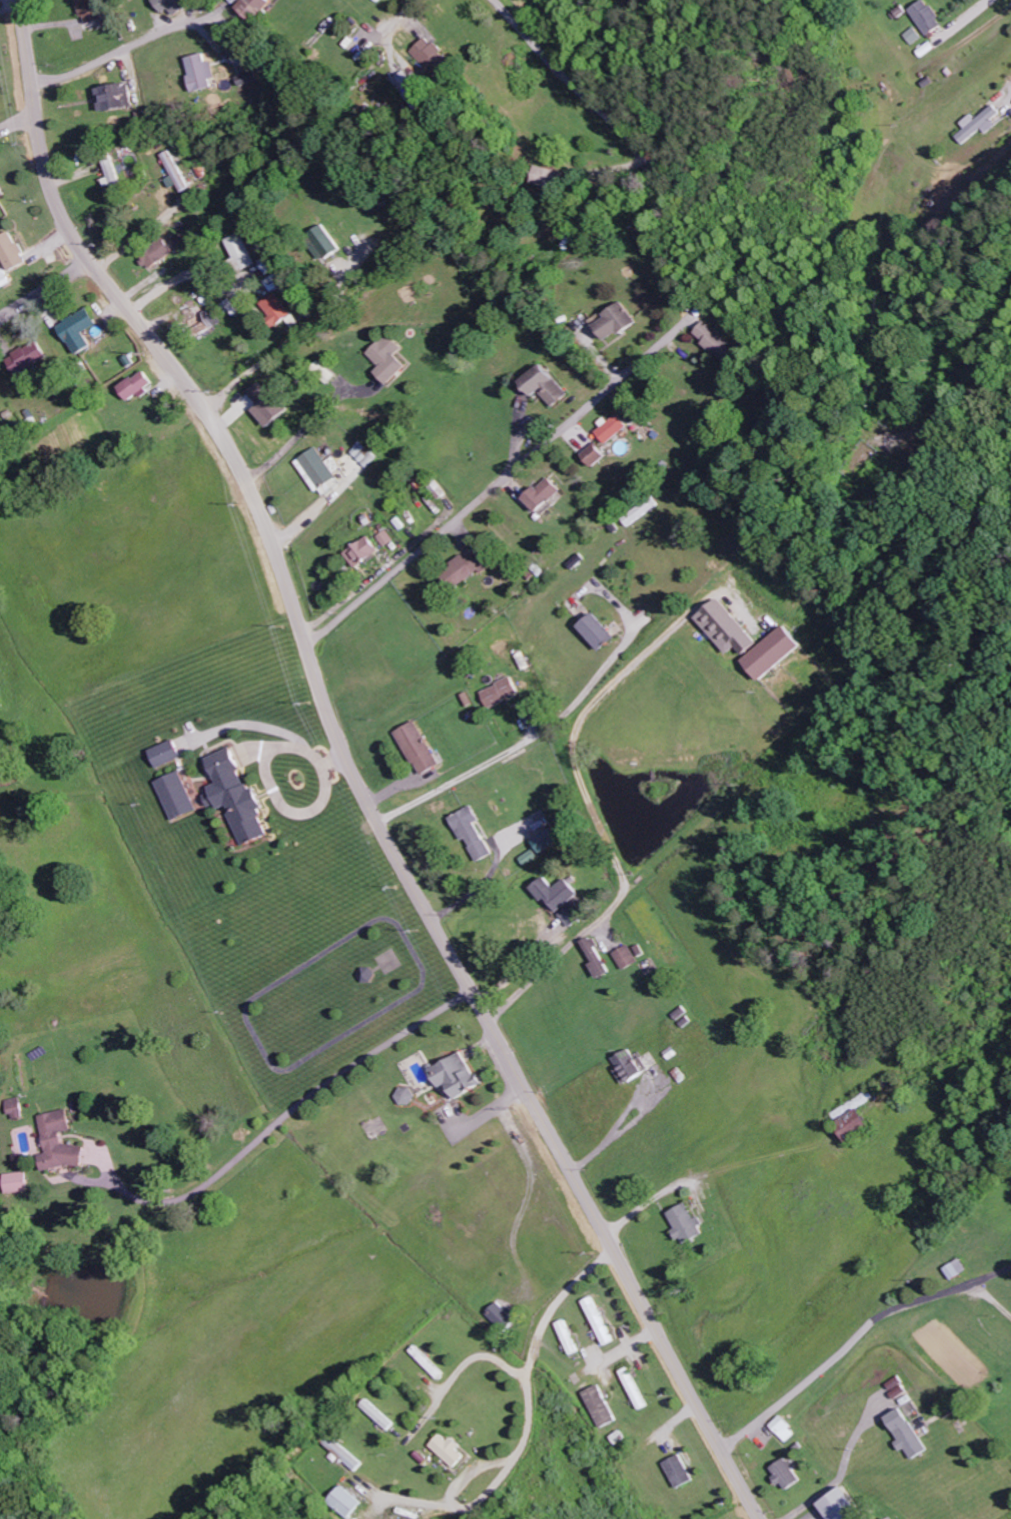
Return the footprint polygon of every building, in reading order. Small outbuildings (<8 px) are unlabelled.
[(85,23),(106,18),(102,0),(81,0),(85,23)] [(192,4),(189,0),(156,0),(167,13),(172,9),(179,16),(192,4)] [(257,22),(275,2),(273,0),(245,0),(240,6),(257,22)] [(928,36),(945,25),(929,0),(924,0),(911,9),(928,36)] [(905,34),(913,44),(923,36),(916,26),(905,34)] [(447,51),(432,36),(415,52),(435,73),(450,59),(444,53),(447,51)] [(191,57),(198,91),(220,87),(215,61),(210,62),(208,53),(191,57)] [(242,75),(245,85),(263,80),(260,70),(242,75)] [(431,100),(409,71),(397,80),(419,109),(431,100)] [(103,111),(136,107),(134,83),(101,86),(103,111)] [(1000,125),(995,119),(1003,112),(997,104),(979,119),(974,114),(964,123),(968,129),(960,136),(966,144),(985,128),(989,134),(1000,125)] [(182,184),(186,192),(194,187),(173,150),(165,155),(176,175),(170,179),(175,188),(182,184)] [(115,192),(127,187),(115,159),(107,162),(113,177),(110,178),(115,192)] [(537,180),(557,185),(561,170),(540,165),(537,180)] [(316,233),(323,243),(318,247),(327,261),(345,248),(329,224),(316,233)] [(14,230),(0,238),(0,247),(13,271),(30,262),(14,230)] [(231,239),(245,271),(260,264),(246,232),(231,239)] [(176,252),(166,238),(141,256),(152,270),(176,252)] [(15,282),(8,268),(0,272),(0,276),(6,287),(15,282)] [(281,326),(296,315),(280,293),(264,304),(281,326)] [(613,342),(640,321),(625,301),(608,314),(611,318),(600,326),(613,342)] [(199,336),(223,324),(214,307),(191,320),(199,336)] [(78,355),(94,346),(87,332),(100,324),(91,308),(61,324),(78,355)] [(697,335),(736,366),(747,353),(708,321),(697,335)] [(415,365),(403,353),(408,348),(392,334),(373,354),(387,367),(382,371),(396,385),(415,365)] [(10,357),(19,374),(50,357),(40,340),(10,357)] [(542,396),(547,392),(561,407),(576,393),(548,364),(529,382),(542,396)] [(156,384),(147,370),(122,386),(131,400),(156,384)] [(273,427),(291,410),(264,380),(251,392),(263,404),(257,410),(273,427)] [(613,444),(631,426),(621,415),(602,432),(613,444)] [(379,456),(364,442),(355,452),(370,467),(379,456)] [(612,455),(601,443),(588,454),(599,467),(612,455)] [(318,493),(329,487),(331,490),(342,484),(322,447),(299,459),(318,493)] [(530,500),(544,513),(566,489),(552,476),(530,500)] [(633,525),(662,505),(657,497),(627,517),(633,525)] [(380,536),(387,547),(397,540),(389,530),(380,536)] [(383,553),(373,537),(348,551),(357,567),(383,553)] [(467,555),(444,572),(457,590),(492,564),(481,550),(469,559),(467,555)] [(765,642),(724,599),(703,619),(736,654),(743,647),(751,655),(765,642)] [(584,627),(606,651),(622,637),(599,613),(584,627)] [(808,646),(790,625),(750,661),(769,681),(808,646)] [(494,708),(524,695),(517,677),(487,690),(494,708)] [(401,732),(426,777),(446,765),(420,721),(401,732)] [(187,757),(179,739),(154,750),(163,768),(187,757)] [(248,847),(274,836),(263,810),(269,808),(260,788),(254,791),(235,747),(211,758),(222,783),(213,787),(216,792),(209,795),(214,808),(222,804),(224,809),(231,806),(248,847)] [(161,782),(178,821),(202,810),(184,771),(161,782)] [(481,862),(496,855),(482,822),(484,821),(477,806),(455,816),(466,841),(471,839),(481,862)] [(543,853),(563,843),(556,828),(536,838),(543,853)] [(534,888),(546,902),(550,899),(561,912),(583,894),(570,878),(557,889),(548,877),(534,888)] [(593,964),(600,979),(612,974),(595,936),(586,941),(595,962),(593,964)] [(617,952),(625,969),(641,962),(633,945),(617,952)] [(627,1086),(650,1070),(641,1057),(638,1060),(630,1049),(615,1060),(620,1067),(616,1071),(627,1086)] [(432,1069),(442,1089),(450,1085),(457,1099),(482,1087),(466,1052),(432,1069)] [(397,1101),(413,1106),(418,1091),(402,1086),(397,1101)] [(10,1100),(16,1121),(29,1117),(24,1097),(10,1100)] [(875,1128),(864,1109),(840,1122),(851,1142),(875,1128)] [(44,1115),(52,1154),(45,1155),(48,1170),(50,1171),(74,1166),(89,1167),(91,1146),(69,1144),(67,1132),(76,1130),(77,1128),(73,1110),(44,1115)] [(9,1173),(10,1194),(33,1192),(32,1172),(9,1173)] [(690,1202),(671,1214),(680,1230),(677,1231),(687,1246),(708,1234),(690,1202)] [(953,1280),(968,1270),(961,1259),(946,1269),(953,1280)] [(607,1346),(616,1342),(595,1296),(585,1301),(607,1346)] [(488,1314),(507,1332),(518,1320),(500,1302),(488,1314)] [(559,1324),(573,1355),(582,1352),(567,1320),(559,1324)] [(642,1410),(650,1406),(631,1368),(623,1372),(642,1410)] [(619,1421),(603,1385),(586,1393),(603,1429),(619,1421)] [(392,1430),(397,1423),(368,1400),(363,1408),(392,1430)] [(888,1418),(901,1441),(897,1443),(903,1452),(907,1450),(914,1461),(930,1451),(904,1408),(888,1418)] [(788,1443),(798,1433),(782,1416),(772,1426),(788,1443)] [(456,1469),(467,1457),(458,1449),(460,1448),(444,1433),(431,1447),(456,1469)] [(364,1464),(334,1436),(327,1444),(357,1472),(364,1464)] [(667,1463),(680,1490),(696,1482),(683,1455),(667,1463)] [(772,1468),(786,1492),(802,1482),(788,1459),(772,1468)] [(363,1503),(344,1486),(329,1501),(349,1518),(363,1503)] [(833,1518),(867,1518),(845,1489),(823,1504),(833,1518)]
